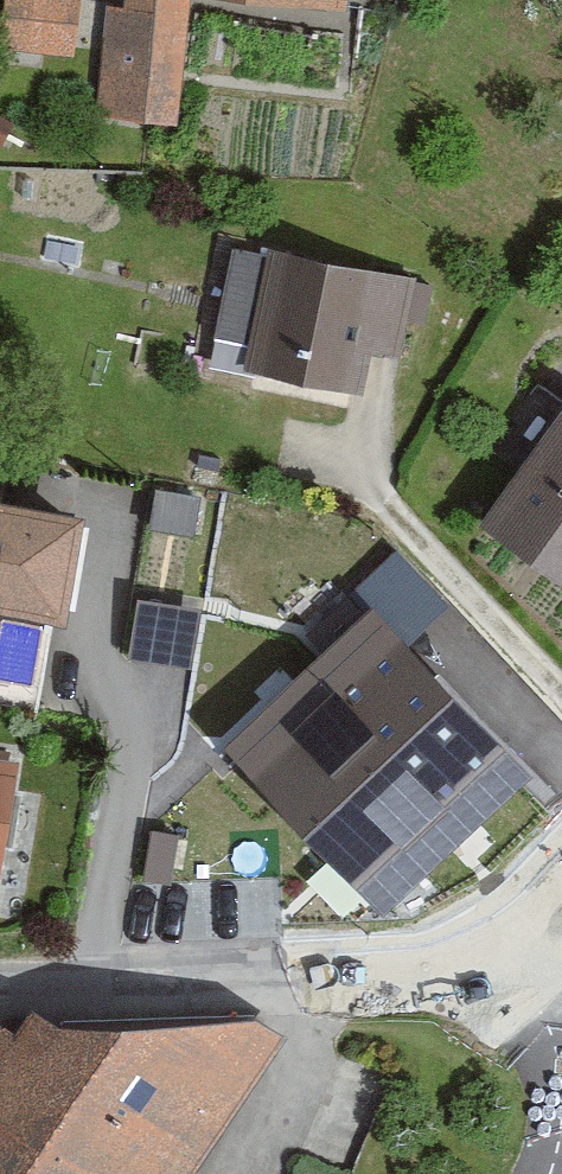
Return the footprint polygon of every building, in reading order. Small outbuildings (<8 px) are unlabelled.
[(73,50),(79,0),(8,0),(4,43),(73,50)] [(349,12),(351,0),(246,0),(349,12)] [(421,275),(275,246),(250,371),(374,396),(380,363),(402,367),(421,275)] [(497,518),(561,566),(561,431),(497,518)] [(0,511),(0,608),(60,618),(76,523),(0,511)] [(141,596),(133,646),(191,655),(198,605),(141,596)] [(386,625),(249,746),(382,895),(519,774),(386,625)] [(0,761),(0,903),(1,903),(30,768),(0,761)] [(0,1016),(0,1173),(181,1173),(292,1021),(0,1016)]
